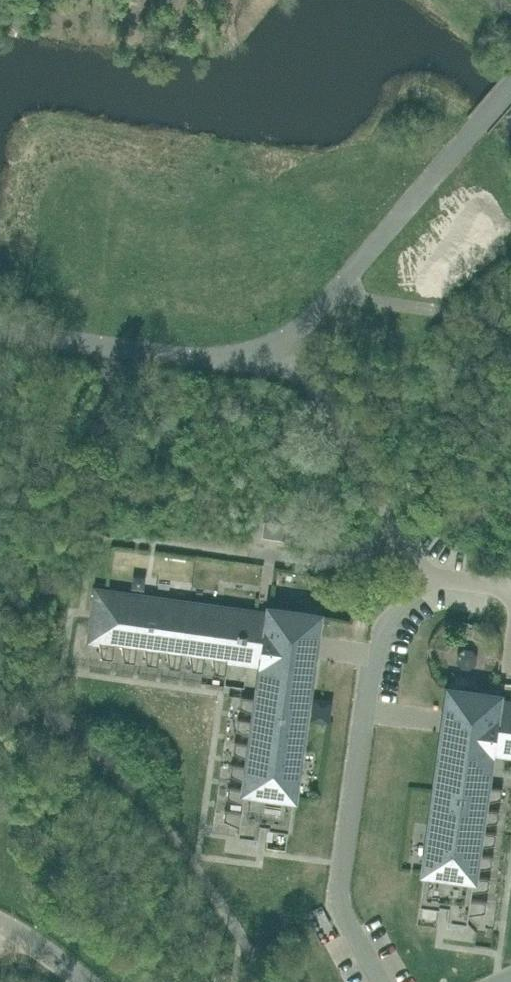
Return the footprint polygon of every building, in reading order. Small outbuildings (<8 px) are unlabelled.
[(287,523),(263,520),(261,536),(285,539),(287,523)] [(101,657),(112,659),(115,643),(122,644),(124,660),(135,662),(137,646),(144,647),(146,663),(158,665),(160,649),(167,650),(169,666),(180,668),(182,652),(189,653),(192,670),(203,671),(205,655),(212,656),(214,673),(225,674),(228,658),(262,663),(260,678),(257,698),(241,695),(239,707),(255,713),(254,720),(238,718),(236,729),(252,736),(251,743),(235,741),(233,752),(249,758),(248,765),(231,763),(230,774),(245,781),(244,788),(228,786),(227,797),(242,803),(241,810),(225,808),(224,820),(225,820),(239,826),(238,835),(259,838),(261,824),(268,825),(268,828),(289,831),(294,794),(284,793),(288,761),(298,763),(313,658),(303,657),(305,640),(306,640),(310,617),(309,617),(310,612),(270,607),(269,614),(190,603),(108,592),(105,612),(108,613),(107,620),(93,618),(90,639),(99,640),(101,657)] [(497,701),(498,694),(458,689),(458,693),(454,716),(455,717),(452,734),(443,732),(428,837),(424,868),(419,905),(440,908),(440,905),(448,906),(446,920),(467,922),(468,914),(485,912),(486,900),(470,898),(471,891),(488,889),(489,878),(473,876),(474,868),(491,866),(492,855),(476,853),(477,846),(494,844),(495,833),(479,830),(480,823),(497,821),(499,810),(483,808),(484,801),(500,799),(502,788),(486,785),(491,751),(510,754),(510,703),(497,701)] [(232,972),(215,970),(213,981),(230,981),(232,972)]
